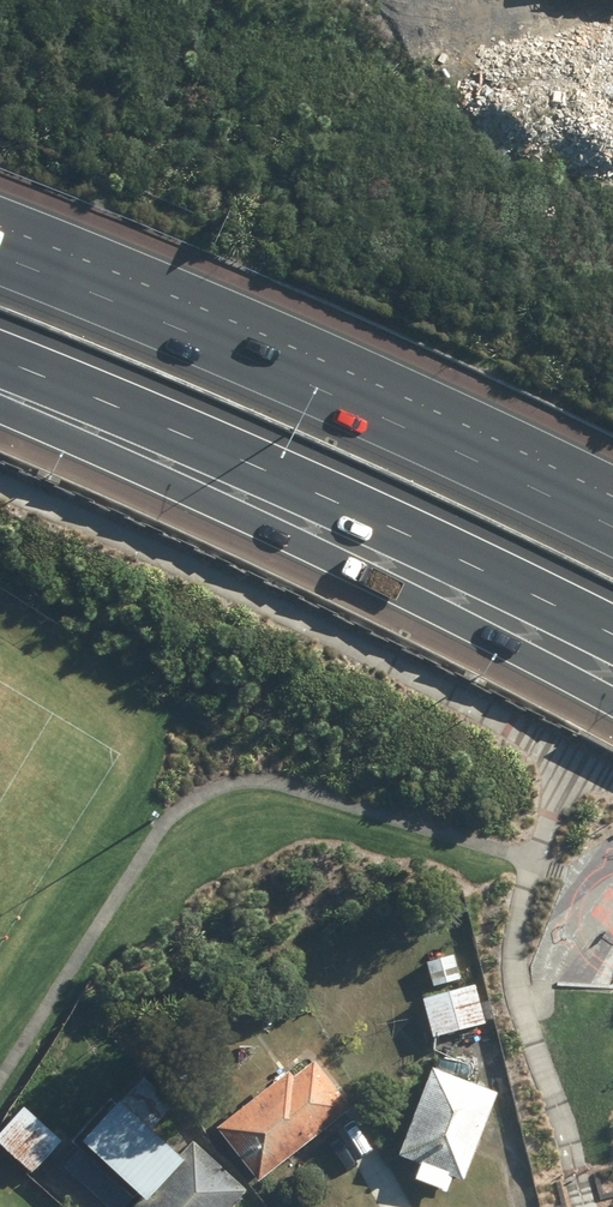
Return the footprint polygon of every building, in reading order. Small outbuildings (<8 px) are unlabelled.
[(455,953),(427,962),(435,987),(463,978),(455,953)] [(476,982),(423,998),(435,1038),(488,1022),(476,982)] [(290,1070),(219,1126),(260,1178),(346,1110),(341,1104),(349,1097),(318,1058),(295,1076),(290,1070)] [(498,1091),(434,1066),(400,1153),(421,1161),(415,1178),(447,1191),(453,1177),(463,1180),(498,1091)] [(183,1155),(121,1097),(84,1137),(146,1195),(183,1155)] [(26,1107),(0,1135),(0,1143),(33,1172),(62,1140),(26,1107)] [(250,1191),(198,1142),(137,1206),(235,1206),(250,1191)] [(82,1147),(64,1166),(110,1206),(125,1206),(136,1195),(82,1147)]
